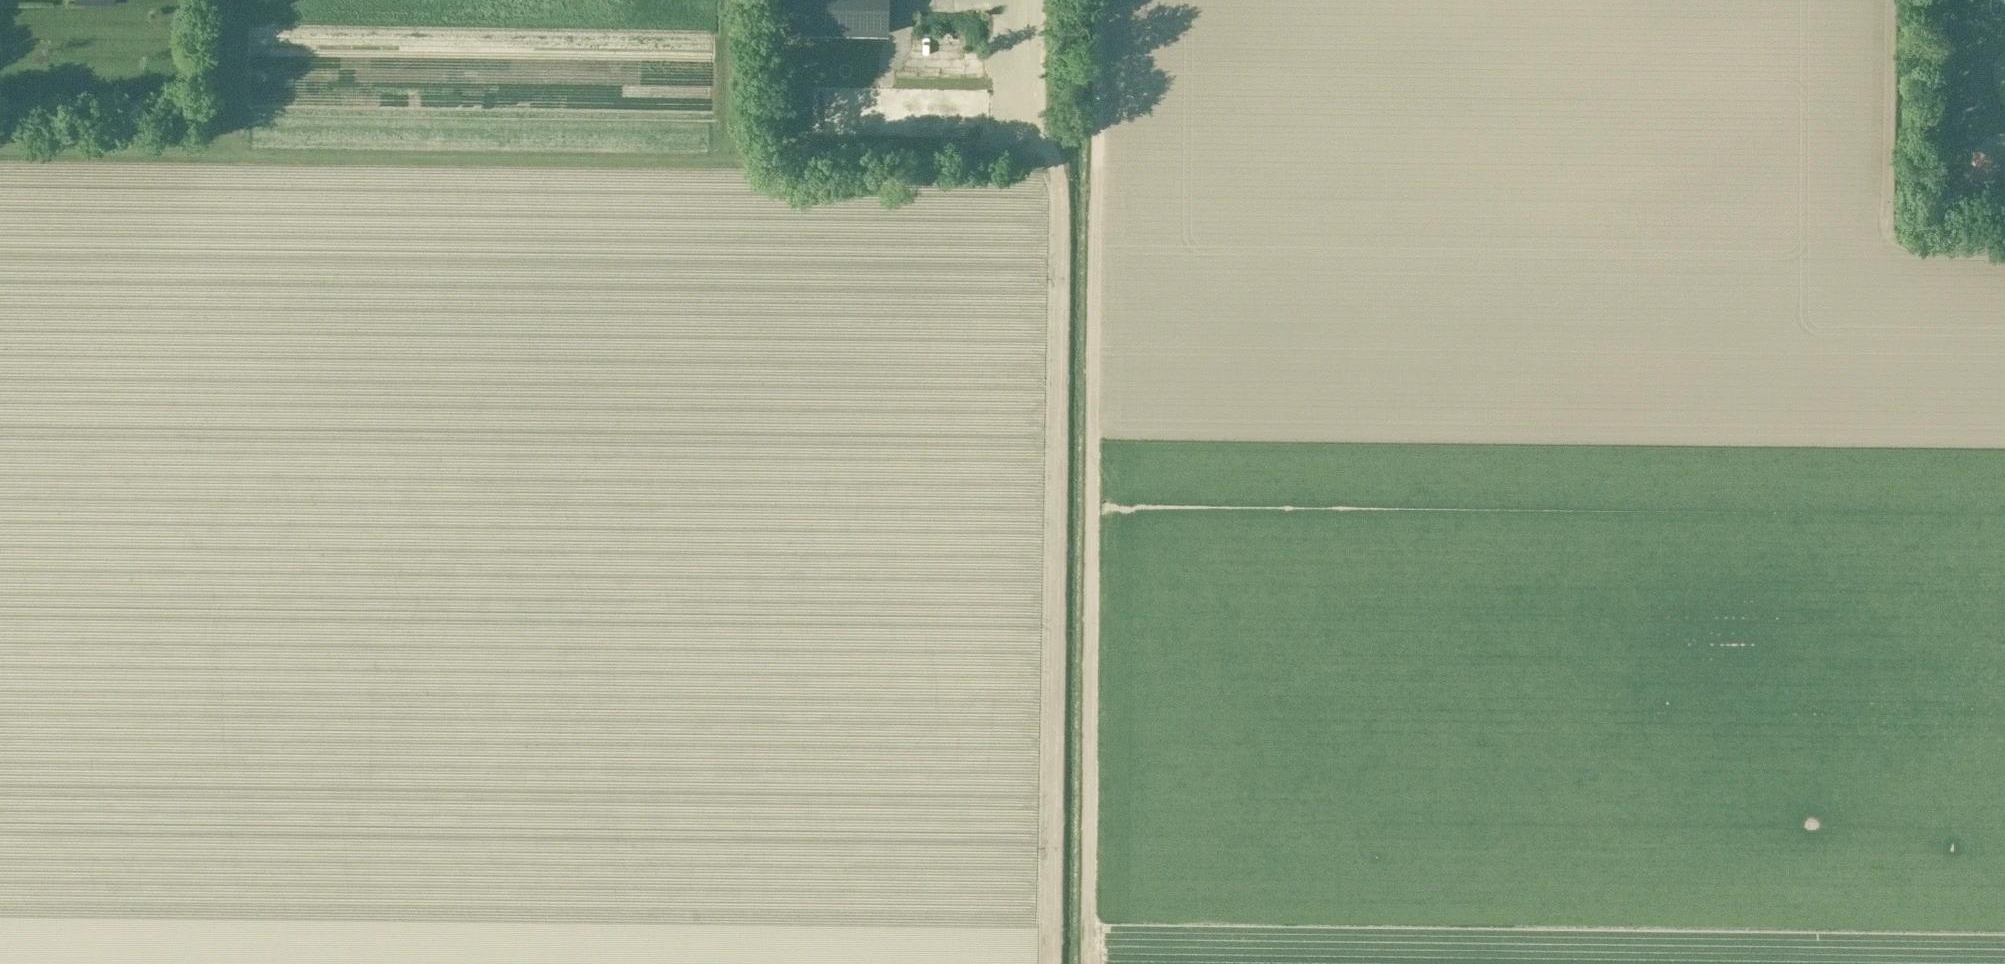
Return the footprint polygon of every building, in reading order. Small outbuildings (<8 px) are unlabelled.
[(890,0),(779,0),(778,33),(889,35),(890,0)] [(970,111),(971,140),(987,139),(986,103),(962,104),(963,111),(970,111)]
